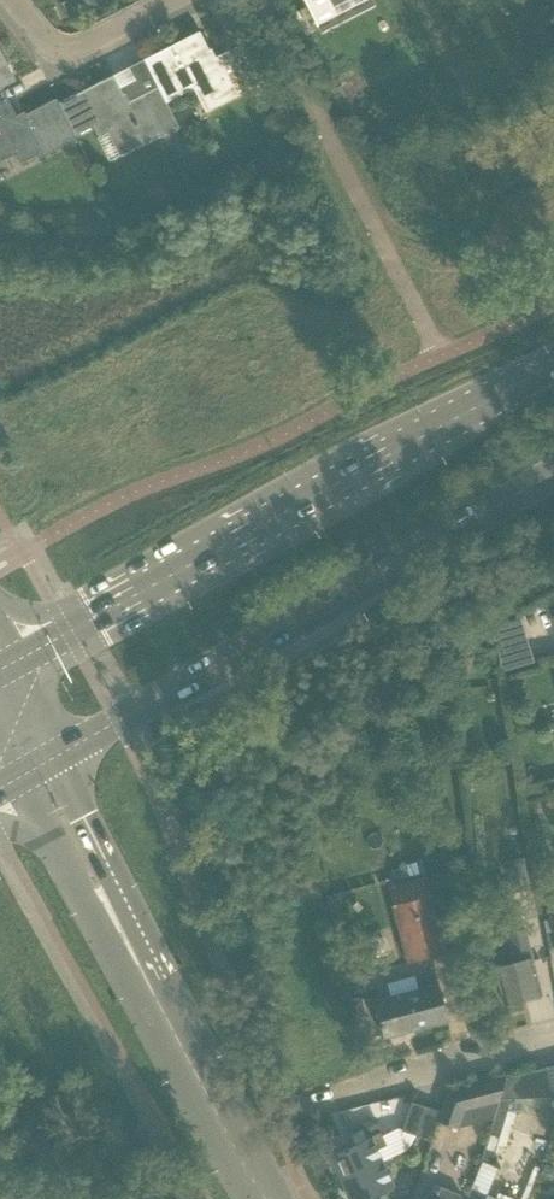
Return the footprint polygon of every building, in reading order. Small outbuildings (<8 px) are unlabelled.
[(317,23),(364,0),(305,0),(317,23)] [(317,23),(322,34),(376,7),(372,0),(364,0),(317,23)] [(200,31),(144,60),(158,87),(159,87),(161,92),(162,92),(166,100),(184,91),(199,83),(211,107),(247,88),(249,93),(257,109),(271,101),(274,100),(266,86),(244,43),(214,59),(200,31)] [(2,87),(3,88),(16,81),(0,50),(0,88),(2,87)] [(113,75),(60,103),(76,135),(94,126),(99,135),(114,127),(125,150),(161,132),(163,138),(164,137),(170,149),(185,141),(179,129),(181,129),(166,100),(162,92),(161,92),(159,87),(158,87),(127,103),(113,75)] [(330,90),(339,108),(341,111),(352,106),(341,85),(330,90)] [(15,146),(23,162),(38,154),(40,158),(78,139),(76,135),(60,103),(57,98),(18,118),(3,88),(2,87),(0,88),(0,153),(15,146)] [(271,101),(257,109),(266,125),(279,117),(272,103),(271,101)] [(520,618),(493,626),(502,672),(533,662),(520,618)] [(520,858),(505,862),(513,892),(528,888),(520,858)] [(388,886),(408,961),(446,951),(425,876),(388,886)] [(515,961),(494,966),(498,982),(505,1005),(542,995),(535,971),(524,931),(508,935),(515,961)] [(364,972),(346,977),(351,994),(369,990),(364,972)] [(373,1000),(377,1015),(384,1038),(449,1020),(439,982),(373,1000)] [(545,1068),(553,1097),(553,1101),(553,1066),(545,1068)] [(508,1077),(501,1099),(553,1097),(545,1068),(526,1073),(508,1077)] [(440,1112),(437,1121),(444,1124),(459,1129),(460,1127),(494,1119),(497,1111),(501,1099),(508,1077),(446,1093),(440,1112)] [(412,1102),(402,1131),(415,1135),(417,1136),(417,1135),(426,1107),(412,1102)] [(417,1135),(417,1136),(431,1141),(436,1126),(437,1121),(440,1112),(426,1107),(417,1135)] [(374,1118),(364,1122),(370,1134),(380,1130),(374,1118)] [(330,1158),(327,1159),(333,1172),(336,1171),(340,1180),(383,1161),(407,1150),(415,1135),(402,1131),(402,1130),(397,1129),(382,1135),(381,1132),(354,1144),(353,1141),(352,1141),(353,1144),(330,1155),(329,1156),(330,1158)] [(340,1180),(345,1190),(342,1191),(346,1198),(366,1198),(376,1195),(378,1198),(378,1197),(377,1194),(394,1186),(383,1161),(340,1180)] [(461,1195),(447,1189),(440,1186),(437,1192),(431,1189),(427,1198),(460,1198),(461,1195)]
